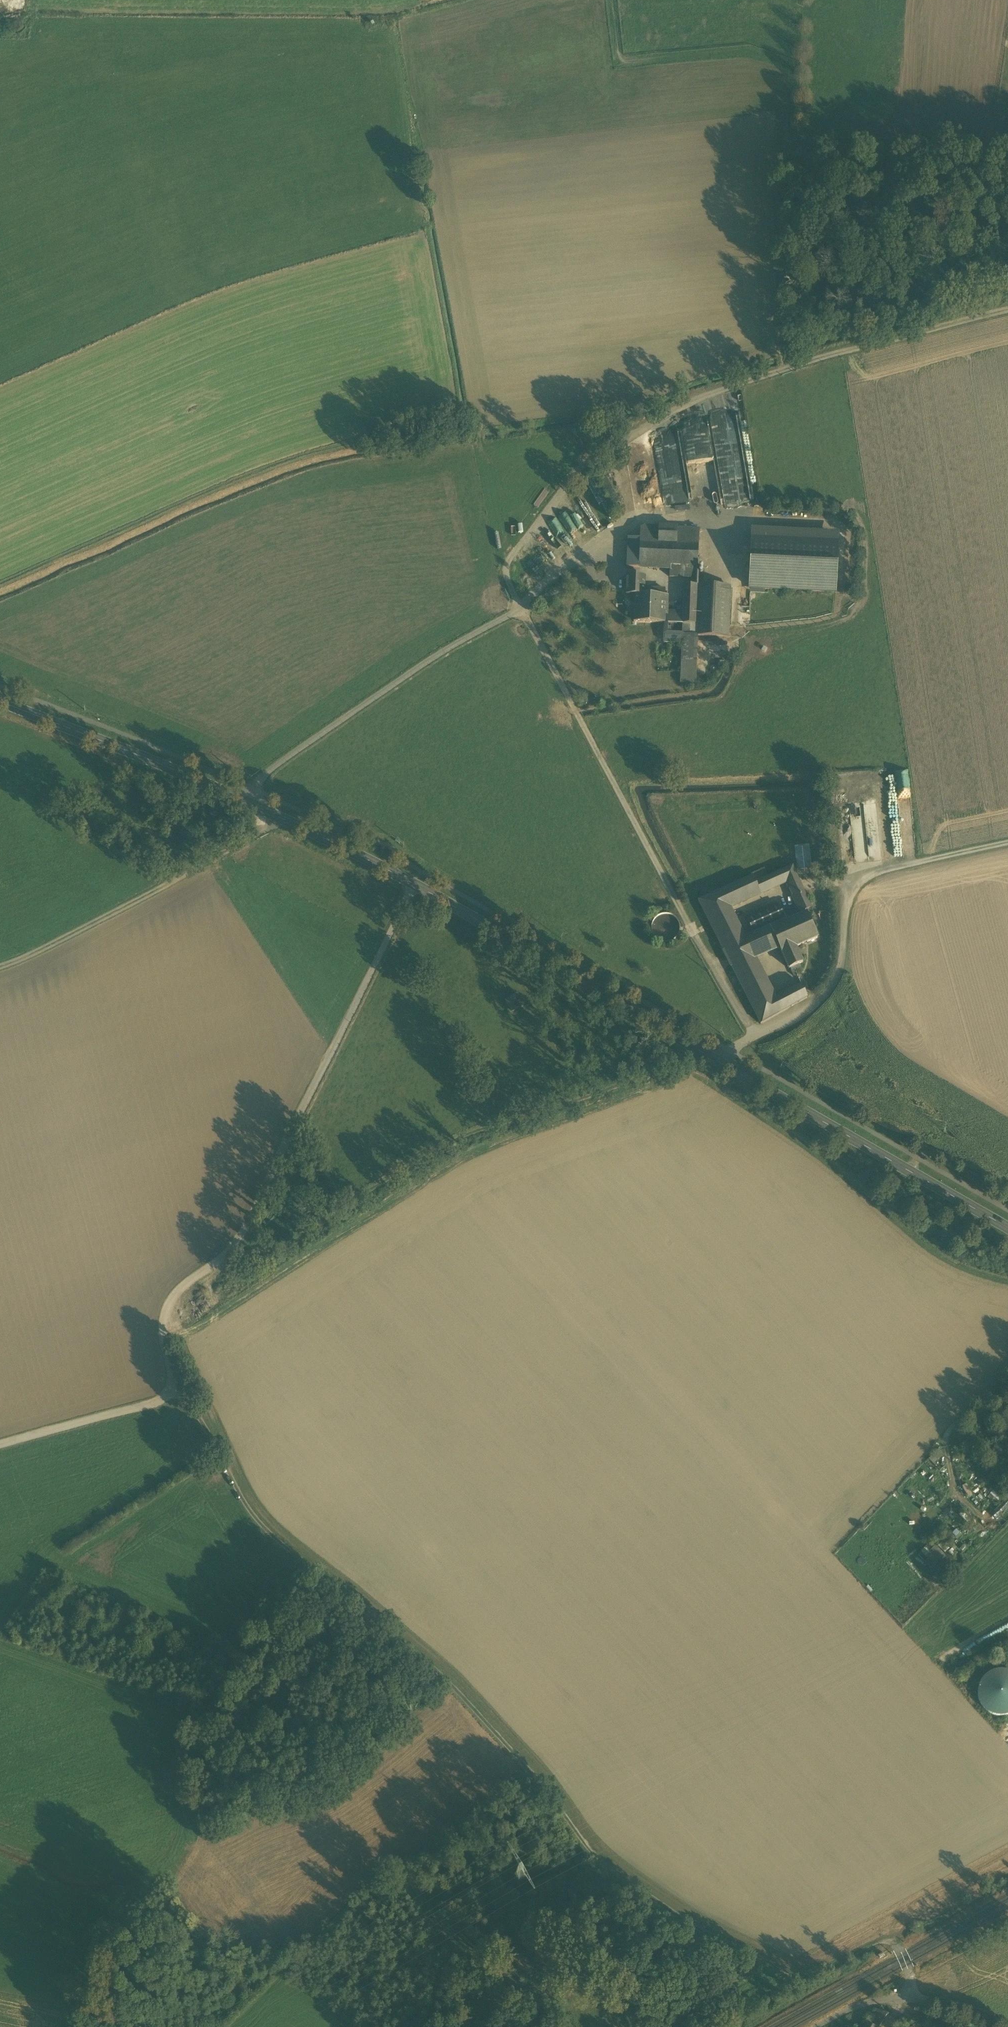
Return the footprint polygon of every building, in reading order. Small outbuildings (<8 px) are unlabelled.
[(732,491),(739,492),(748,482),(732,399),(713,403),(710,421),(682,426),(687,452),(697,461),(692,460),(696,468),(700,464),(693,451),(707,463),(708,466),(715,464),(711,447),(704,449),(707,425),(720,451),(725,448),(737,450),(739,455),(723,458),(717,447),(722,471),(727,470),(726,475),(739,486),(724,489),(724,492),(730,488),(732,491)] [(690,504),(678,428),(653,432),(665,508),(690,504)] [(606,481),(600,484),(613,506),(619,502),(606,481)] [(582,518),(578,520),(585,533),(589,530),(582,518)] [(641,539),(641,543),(658,544),(659,528),(659,526),(647,526),(640,529),(640,539),(641,539)] [(699,530),(659,528),(658,544),(699,545),(699,530)] [(753,529),(753,539),(836,543),(837,533),(753,529)] [(641,539),(640,539),(628,538),(627,568),(640,568),(640,564),(639,564),(640,543),(641,543),(641,539)] [(753,539),(751,588),(834,592),(836,543),(753,539)] [(699,545),(658,544),(641,543),(640,543),(639,564),(640,564),(670,565),(670,570),(670,577),(697,579),(697,577),(698,567),(698,566),(699,545)] [(530,569),(522,577),(531,585),(539,577),(530,569)] [(635,595),(644,595),(645,591),(645,577),(627,576),(626,595),(635,595)] [(683,615),(683,624),(695,624),(697,590),(697,586),(684,585),(683,611),(683,615)] [(730,592),(697,590),(695,624),(683,624),(683,633),(682,635),(698,636),(728,637),(730,592)] [(634,623),(664,624),(665,616),(666,596),(644,595),(635,595),(634,623)] [(664,624),(683,624),(683,615),(668,616),(665,616),(664,624)] [(682,635),(664,634),(664,642),(682,643),(682,635)] [(696,685),(698,636),(682,635),(682,643),(681,669),(680,681),(680,684),(696,685)] [(902,840),(911,840),(912,825),(902,825),(902,840)] [(795,847),(797,870),(812,868),(809,845),(795,847)] [(793,867),(768,877),(756,883),(760,894),(787,881),(790,889),(801,884),(797,877),(793,867)] [(753,876),(756,883),(768,877),(765,869),(751,875),(752,876),(753,876)] [(752,876),(744,880),(752,897),(760,894),(756,883),(753,876),(752,876)] [(698,901),(728,959),(751,947),(746,938),(730,907),(752,897),(744,880),(698,901)] [(805,893),(801,884),(790,889),(794,898),(805,893)] [(811,908),(805,893),(794,898),(798,905),(801,913),(806,911),(811,908)] [(774,925),(754,934),(760,948),(766,952),(779,947),(778,946),(796,938),(791,927),(790,928),(786,922),(787,921),(783,912),(780,906),(776,904),(768,908),(774,921),(774,925)] [(798,905),(783,912),(787,921),(807,912),(806,911),(801,913),(798,905)] [(746,918),(754,934),(774,925),(774,921),(768,908),(746,918)] [(801,968),(799,964),(803,963),(796,947),(818,937),(807,912),(787,921),(786,922),(790,928),(791,927),(796,938),(778,946),(779,947),(789,969),(790,968),(791,971),(794,969),(795,971),(795,970),(801,968)] [(667,942),(674,940),(678,936),(681,930),(680,923),(676,918),(671,914),(665,913),(658,915),(654,920),(651,926),(652,932),(655,938),(661,942),(667,942)] [(756,957),(766,952),(760,948),(754,934),(746,938),(751,947),(756,957)] [(761,1024),(783,1012),(776,998),(756,957),(751,947),(728,959),(761,1024)] [(802,984),(793,989),(799,1002),(807,998),(802,984)] [(789,1008),(799,1002),(793,989),(784,994),(789,1008)] [(506,999),(512,1011),(526,1004),(519,992),(506,999)] [(783,1012),(789,1008),(784,994),(776,998),(783,1012)] [(1007,1428),(998,1420),(992,1428),(1001,1436),(1007,1428)] [(994,1444),(992,1455),(1007,1458),(1007,1447),(994,1444)] [(972,1495),(967,1484),(962,1487),(967,1497),(972,1495)] [(1003,1499),(994,1490),(990,1494),(998,1503),(1003,1499)] [(1007,1512),(1007,1498),(997,1509),(1004,1517),(1007,1512)] [(944,1556),(930,1542),(925,1548),(918,1555),(932,1569),(936,1565),(935,1565),(944,1556)] [(945,1560),(932,1572),(938,1577),(950,1565),(945,1560)] [(978,1694),(979,1700),(982,1706),(986,1711),(992,1715),(998,1716),(1005,1716),(1007,1715),(1007,1671),(1003,1670),(997,1670),(991,1672),(985,1676),(981,1681),(978,1687),(978,1694)] [(867,2022),(875,2026),(879,2026),(888,2013),(875,2009),(867,2022)] [(897,2026),(928,2026),(900,2017),(896,2026),(897,2026)]
